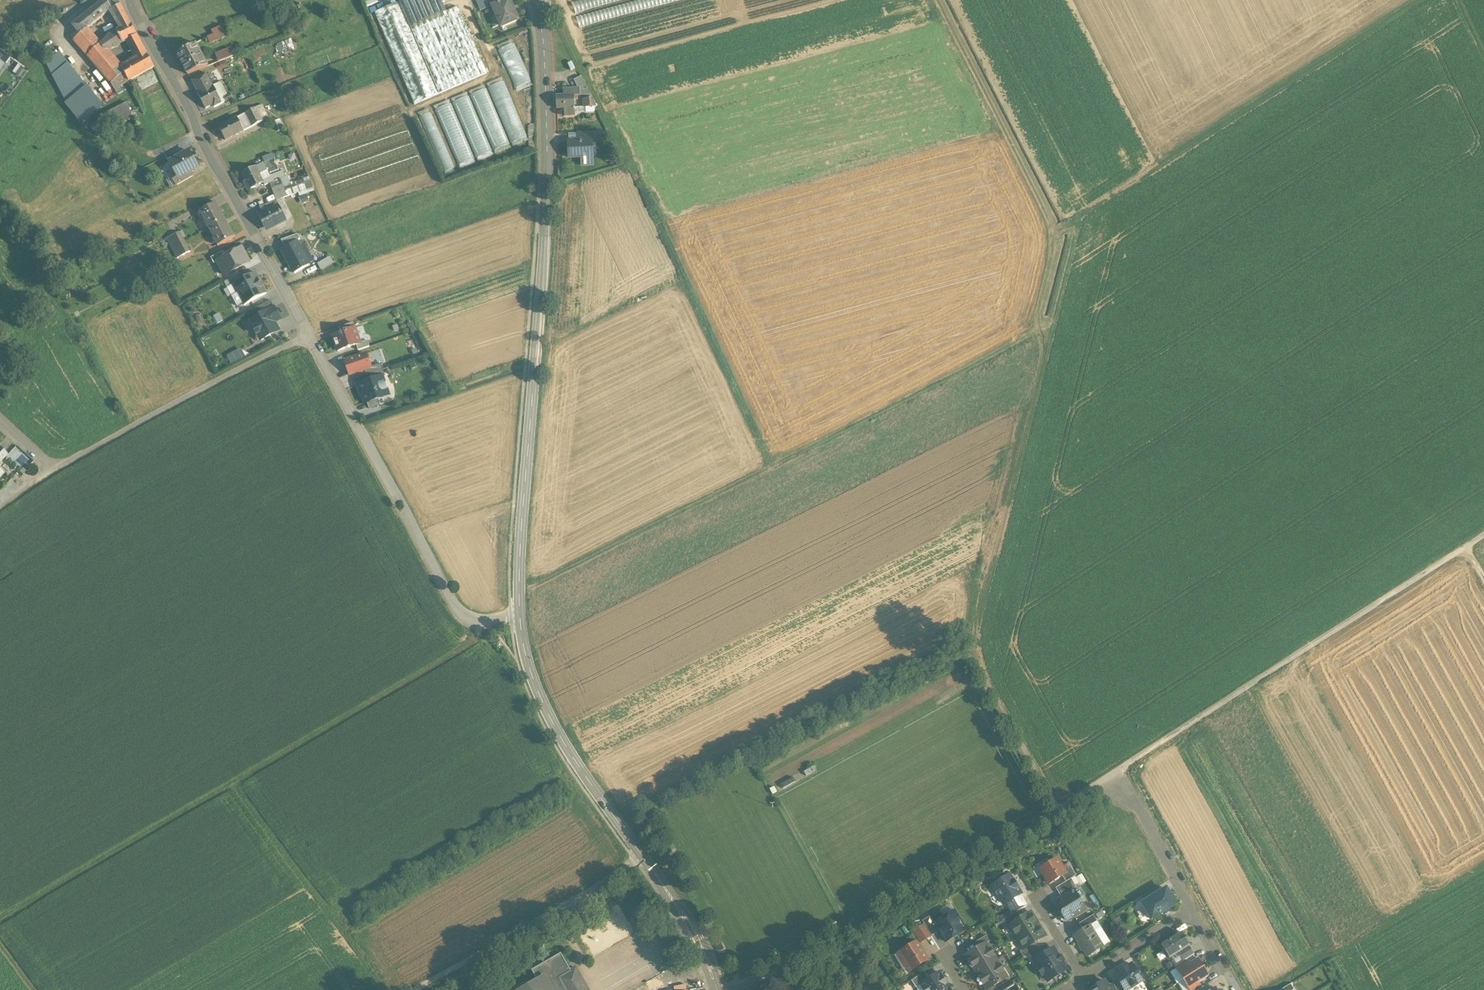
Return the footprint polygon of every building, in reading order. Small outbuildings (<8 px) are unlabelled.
[(108,50),(122,41),(116,31),(110,35),(101,44),(87,29),(111,9),(117,21),(126,16),(121,6),(118,0),(105,0),(73,26),(80,35),(74,40),(100,70),(114,89),(129,81),(122,68),(121,68),(108,50)] [(486,74),(457,8),(445,13),(441,4),(450,0),(398,0),(439,94),(486,74)] [(492,6),(502,28),(519,20),(510,0),(506,0),(493,6),(492,6)] [(399,2),(374,13),(414,105),(439,94),(399,2)] [(126,16),(117,21),(122,26),(129,22),(126,16)] [(129,22),(122,26),(123,27),(116,31),(122,41),(136,34),(129,22)] [(220,28),(212,32),(213,35),(207,38),(209,44),(224,38),(220,28)] [(137,36),(127,41),(131,47),(140,43),(137,36)] [(279,43),(282,53),(296,48),(293,38),(279,43)] [(140,43),(131,47),(135,54),(144,50),(140,43)] [(516,45),(513,43),(500,50),(498,51),(514,88),(516,89),(529,84),(531,81),(516,45)] [(196,44),(176,55),(179,60),(199,49),(196,44)] [(199,49),(179,60),(187,75),(208,67),(199,49)] [(231,49),(216,54),(219,63),(234,57),(231,49)] [(6,63),(10,58),(0,50),(0,59),(6,63)] [(144,50),(135,54),(137,59),(122,68),(129,81),(154,68),(144,50)] [(86,84),(59,52),(46,62),(66,100),(86,84)] [(24,69),(18,65),(12,72),(18,77),(24,69)] [(206,74),(192,82),(195,88),(210,80),(206,74)] [(581,77),(574,80),(578,89),(580,89),(582,88),(587,88),(581,77)] [(210,80),(195,88),(206,109),(213,106),(214,108),(221,105),(220,102),(221,102),(210,80)] [(506,84),(504,82),(489,89),(479,93),(477,96),(472,96),(461,101),(459,103),(454,104),(435,111),(435,112),(421,117),(420,118),(439,166),(443,173),(526,138),(527,137),(506,84)] [(103,106),(87,87),(68,103),(81,124),(103,106)] [(290,92),(294,102),(304,97),(300,88),(290,92)] [(578,89),(565,89),(566,96),(556,97),(556,109),(563,109),(564,117),(575,116),(574,100),(577,99),(577,96),(580,95),(580,89),(578,89)] [(230,94),(224,97),(226,103),(233,100),(230,94)] [(587,99),(584,99),(585,108),(596,107),(592,98),(587,99)] [(126,103),(108,113),(114,129),(132,120),(126,103)] [(256,108),(262,122),(268,119),(261,106),(256,108)] [(256,108),(246,113),(253,127),(262,122),(256,108)] [(92,128),(99,137),(114,129),(108,113),(92,128)] [(237,118),(219,127),(226,141),(244,131),(237,118)] [(603,133),(579,134),(579,142),(592,141),(592,142),(603,141),(603,133)] [(579,142),(569,142),(570,158),(581,158),(581,165),(590,165),(589,149),(593,149),(592,142),(592,141),(579,142)] [(189,151),(170,162),(177,174),(179,178),(190,172),(195,169),(191,161),(194,160),(189,151)] [(263,164),(243,174),(251,189),(263,183),(263,181),(259,175),(267,171),(263,164)] [(190,172),(179,178),(177,174),(173,177),(177,185),(193,177),(190,172)] [(283,172),(270,177),(263,181),(263,183),(276,201),(313,188),(308,176),(290,184),(288,177),(285,178),(283,172)] [(276,201),(259,208),(262,213),(267,210),(268,212),(278,207),(279,207),(276,201)] [(225,220),(217,204),(200,212),(209,229),(225,220)] [(268,212),(267,210),(262,213),(259,215),(266,228),(274,224),(275,226),(285,221),(278,207),(268,212)] [(235,238),(225,220),(209,229),(218,247),(235,238)] [(185,242),(180,232),(173,236),(178,246),(185,242)] [(286,248),(297,242),(300,240),(298,235),(281,241),(286,248)] [(185,242),(178,246),(183,255),(190,251),(185,242)] [(310,266),(297,242),(286,248),(282,250),(295,274),(310,266)] [(226,257),(217,262),(217,263),(225,276),(249,263),(242,248),(226,257)] [(223,252),(210,258),(214,264),(217,263),(217,262),(226,257),(223,252)] [(318,263),(321,270),(334,264),(331,257),(318,263)] [(267,294),(255,273),(241,280),(232,285),(237,294),(232,297),(237,307),(243,304),(244,306),(267,294)] [(227,288),(232,285),(241,280),(239,275),(224,283),(227,288)] [(262,315),(274,308),(271,301),(258,308),(262,315)] [(281,319),(274,308),(262,315),(250,321),(254,327),(253,328),(257,335),(258,334),(261,341),(279,331),(274,323),(281,319)] [(353,323),(339,328),(341,334),(355,329),(353,323)] [(341,334),(333,337),(338,352),(356,345),(360,344),(360,343),(355,329),(341,334)] [(367,341),(360,343),(360,344),(356,345),(358,351),(369,347),(367,341)] [(244,347),(230,355),(235,365),(249,357),(244,347)] [(366,354),(345,362),(350,375),(364,370),(371,368),(369,362),(370,360),(369,357),(367,356),(366,354)] [(371,368),(364,370),(366,376),(370,375),(379,371),(377,366),(371,368)] [(379,371),(370,375),(372,380),(382,377),(393,374),(390,367),(386,369),(379,371)] [(372,380),(357,385),(361,396),(362,395),(365,404),(367,403),(378,400),(383,398),(382,394),(387,392),(387,391),(387,390),(387,388),(386,387),(386,385),(385,383),(384,382),(382,377),(372,380)] [(378,400),(367,403),(369,409),(380,405),(378,400)] [(1058,860),(1040,871),(1049,884),(1062,876),(1066,874),(1063,869),(1058,860)] [(1069,866),(1063,869),(1066,874),(1062,876),(1066,882),(1071,879),(1076,876),(1069,866)] [(1021,894),(1009,876),(1005,878),(1001,877),(1000,882),(991,887),(995,894),(998,899),(1000,898),(1004,905),(1019,895),(1021,894)] [(1066,882),(1055,889),(1062,899),(1074,891),(1074,892),(1077,890),(1071,879),(1066,882)] [(1157,887),(1142,897),(1145,902),(1161,893),(1157,887)] [(1145,902),(1142,904),(1152,919),(1175,905),(1166,889),(1161,893),(1145,902)] [(1062,899),(1058,901),(1065,911),(1062,913),(1062,915),(1066,920),(1068,921),(1085,910),(1074,892),(1074,891),(1062,899)] [(1019,895),(1007,903),(1014,914),(1026,907),(1019,895)] [(954,912),(947,916),(942,915),(941,920),(934,924),(934,925),(939,932),(945,943),(949,940),(950,941),(956,937),(956,936),(966,930),(954,912)] [(1016,913),(1001,923),(1005,929),(1008,927),(1008,926),(1020,919),(1016,913)] [(1020,919),(1008,926),(1008,927),(1016,938),(1038,925),(1030,913),(1020,919)] [(1093,916),(1079,924),(1083,930),(1090,926),(1097,922),(1093,916)] [(934,924),(930,917),(922,922),(924,926),(931,937),(939,932),(934,925),(934,924)] [(1038,925),(1016,938),(1023,950),(1035,943),(1045,936),(1038,925)] [(924,926),(914,932),(921,943),(931,937),(924,926)] [(1083,930),(1074,936),(1087,957),(1093,953),(1096,954),(1098,952),(1099,950),(1099,949),(1103,947),(1090,926),(1083,930)] [(1182,933),(1161,946),(1169,958),(1178,953),(1188,946),(1189,946),(1182,933)] [(986,936),(975,943),(978,948),(986,943),(986,944),(989,942),(986,936)] [(916,943),(901,953),(904,958),(900,960),(904,966),(908,964),(912,970),(927,961),(916,943)] [(965,956),(986,989),(987,989),(988,989),(994,986),(1007,978),(986,944),(986,943),(978,948),(965,956)] [(1035,943),(1023,950),(1019,952),(1023,959),(1027,956),(1038,949),(1035,943)] [(1188,946),(1178,953),(1184,961),(1185,961),(1194,955),(1188,946)] [(1038,949),(1027,956),(1031,964),(1035,961),(1046,954),(1042,947),(1038,949)] [(1066,970),(1053,949),(1046,954),(1035,961),(1039,967),(1037,968),(1042,976),(1044,975),(1048,981),(1066,970)] [(558,978),(568,973),(569,972),(565,966),(568,965),(561,953),(531,971),(537,981),(521,989),(564,989),(558,978)] [(1188,966),(1177,972),(1176,970),(1167,975),(1174,986),(1183,981),(1203,968),(1198,959),(1188,966)] [(1184,961),(1174,967),(1176,970),(1177,972),(1188,966),(1185,961),(1184,961)] [(1126,968),(1125,968),(1120,971),(1120,972),(1114,975),(1119,983),(1124,989),(1129,989),(1142,982),(1131,965),(1126,968)] [(569,972),(568,973),(578,989),(588,989),(575,968),(571,971),(569,972)] [(1203,968),(1183,981),(1188,989),(1198,983),(1208,976),(1203,968)] [(568,973),(558,978),(564,989),(578,989),(568,973)] [(924,973),(911,982),(916,989),(921,985),(929,980),(924,973)] [(921,985),(924,989),(943,989),(948,987),(939,973),(929,980),(921,985)] [(1104,981),(1096,987),(1098,989),(1110,989),(1108,988),(1104,981)]
